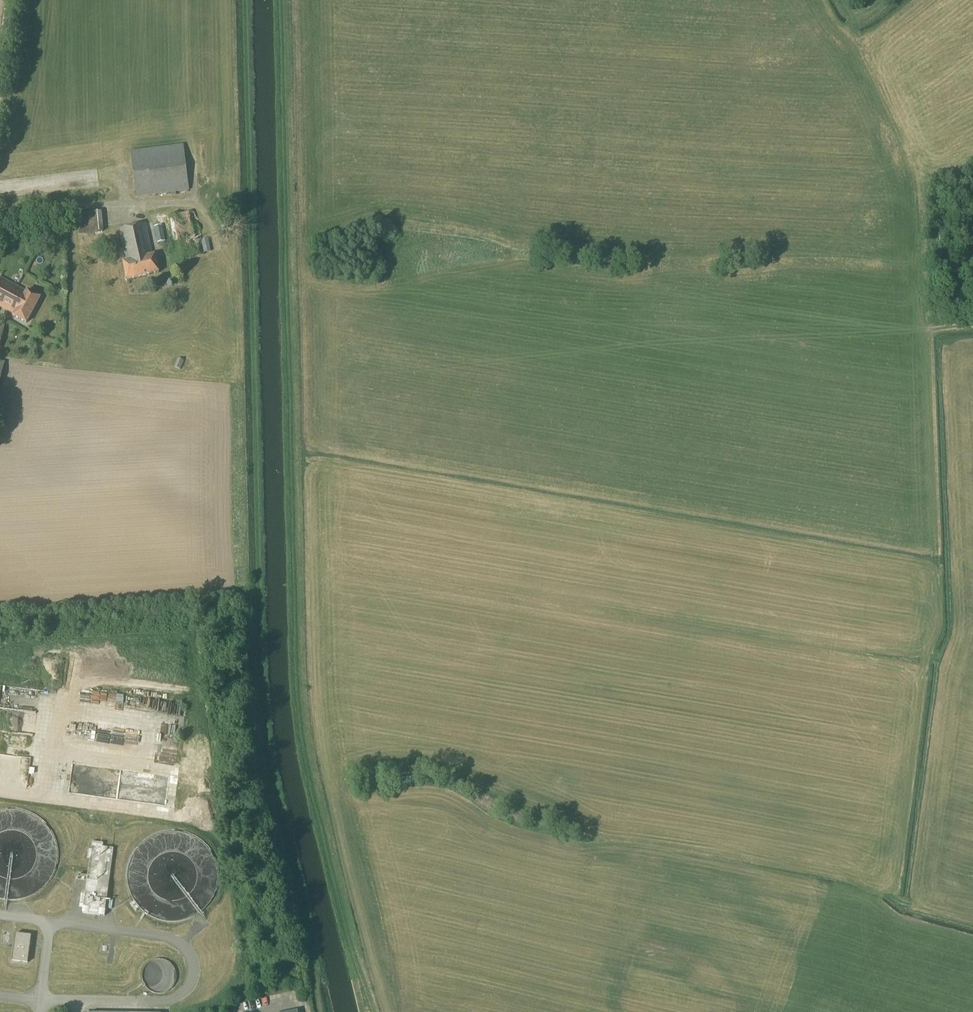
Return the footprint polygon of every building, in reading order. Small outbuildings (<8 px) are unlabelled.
[(136,197),(189,190),(183,145),(131,152),(136,197)] [(78,235),(103,232),(101,212),(76,214),(78,235)] [(177,260),(203,254),(194,213),(169,218),(177,260)] [(152,256),(145,224),(119,230),(124,250),(120,251),(127,280),(159,273),(155,255),(152,256)] [(157,244),(166,242),(162,225),(153,227),(157,244)] [(204,254),(211,252),(208,239),(201,241),(204,254)] [(0,278),(0,307),(14,315),(13,316),(26,323),(40,298),(27,290),(26,292),(0,278)] [(173,368),(181,371),(184,362),(177,359),(173,368)] [(76,765),(73,795),(138,801),(139,791),(146,792),(148,775),(102,770),(101,774),(89,772),(90,767),(76,765)] [(105,917),(114,849),(103,847),(103,844),(92,842),(82,914),(105,917)] [(16,934),(12,961),(27,963),(31,936),(16,934)]
